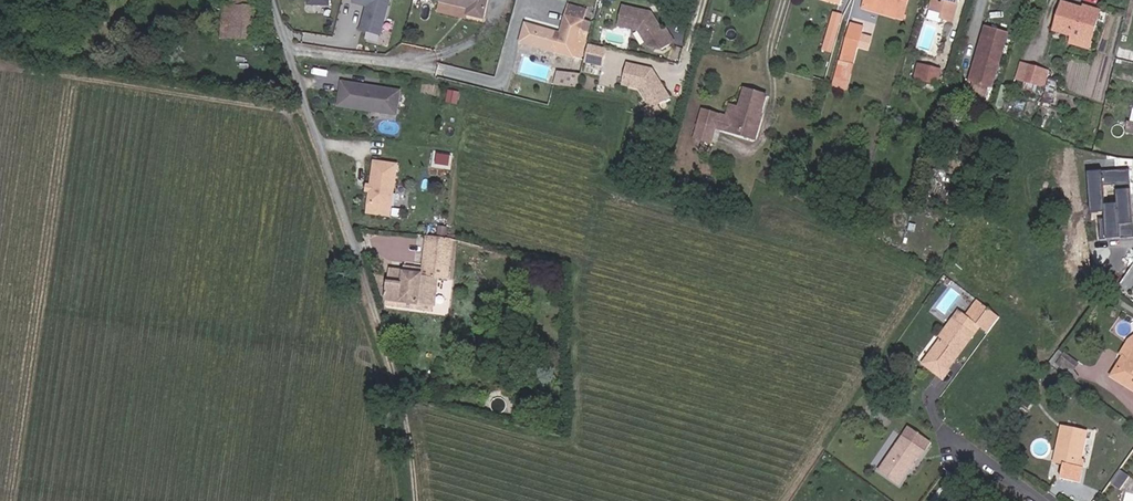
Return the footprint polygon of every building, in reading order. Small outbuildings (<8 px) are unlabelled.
[(230,9),(230,0),(211,0),(210,7),(230,9)] [(257,3),(257,0),(236,0),(235,10),(230,9),(227,37),(257,40),(257,3)] [(339,0),(318,0),(318,1),(321,2),(327,8),(327,11),(339,12),(339,0)] [(401,3),(391,0),(366,0),(363,10),(379,15),(378,19),(375,18),(370,37),(389,43),(401,3)] [(496,0),(446,0),(445,5),(474,11),(473,18),(491,22),(496,0)] [(921,2),(914,0),(871,0),(867,12),(915,24),(921,2)] [(929,2),(939,6),(939,8),(939,9),(937,17),(960,25),(968,0),(930,0),(929,2)] [(472,22),(473,18),(474,11),(445,5),(443,16),(472,22)] [(1099,55),(1109,16),(1091,11),(1089,16),(1078,14),(1080,9),(1069,6),(1061,36),(1079,40),(1077,49),(1099,55)] [(650,50),(664,53),(672,49),(674,42),(670,34),(667,35),(660,18),(654,17),(654,19),(648,18),(649,16),(627,10),(623,29),(644,31),(650,50)] [(915,24),(867,12),(865,19),(913,32),(915,24)] [(838,43),(845,19),(837,16),(830,40),(838,43)] [(564,35),(530,26),(526,44),(581,57),(589,24),(568,19),(564,35)] [(976,85),(993,88),(1001,34),(980,31),(975,63),(979,63),(976,85)] [(867,39),(855,36),(846,65),(858,68),(862,55),(872,58),(875,47),(865,44),(867,39)] [(834,54),(838,43),(830,40),(826,52),(834,54)] [(602,48),(585,43),(581,60),(598,65),(602,48)] [(971,85),(976,85),(979,63),(975,63),(971,85)] [(627,87),(641,91),(647,71),(633,67),(627,87)] [(857,71),(846,68),(838,93),(850,97),(857,71)] [(1028,69),(1025,86),(1048,90),(1051,73),(1028,69)] [(581,87),(583,74),(558,70),(556,84),(581,87)] [(663,86),(660,88),(657,84),(660,81),(656,74),(647,71),(641,91),(642,92),(655,112),(673,103),(663,86)] [(932,75),(924,74),(920,90),(928,91),(932,75)] [(944,93),(947,78),(932,75),(928,91),(944,93)] [(402,116),(405,93),(383,90),(383,93),(378,92),(379,89),(347,85),(344,109),(373,112),(374,103),(383,104),(388,114),(402,116)] [(769,100),(751,95),(746,113),(734,110),(731,122),(707,115),(700,143),(715,147),(719,133),(737,138),(738,135),(759,140),(769,100)] [(463,113),(465,103),(455,101),(453,111),(463,113)] [(737,138),(758,144),(759,140),(738,135),(737,138)] [(390,206),(394,162),(371,160),(367,203),(390,206)] [(1094,170),(1095,214),(1101,214),(1102,238),(1132,237),(1132,189),(1120,189),(1121,202),(1110,203),(1109,184),(1132,183),(1131,169),(1094,170)] [(389,214),(390,206),(367,203),(366,211),(389,214)] [(446,233),(448,223),(439,222),(438,232),(446,233)] [(390,281),(387,299),(434,309),(439,279),(451,282),(452,235),(426,232),(424,270),(423,284),(404,282),(390,281)] [(1132,285),(1132,267),(1124,281),(1132,286),(1132,285)] [(424,270),(405,269),(404,282),(423,284),(424,270)] [(434,309),(387,299),(386,303),(434,313),(434,309)] [(976,324),(984,313),(973,304),(965,315),(976,324)] [(990,335),(999,324),(984,313),(976,324),(980,327),(990,335)] [(965,315),(956,316),(945,332),(947,333),(933,353),(932,364),(939,370),(942,366),(948,370),(980,327),(976,324),(965,315)] [(1125,375),(1132,364),(1132,339),(1127,339),(1117,354),(1126,360),(1118,370),(1125,375)] [(1050,365),(1053,367),(1064,354),(1061,352),(1050,365)] [(932,364),(933,353),(925,363),(942,377),(948,370),(942,366),(939,370),(932,364)] [(1075,371),(1080,364),(1066,354),(1058,366),(1067,374),(1072,369),(1075,371)] [(1125,375),(1118,370),(1113,378),(1132,391),(1132,364),(1125,375)] [(1075,383),(1080,380),(1075,371),(1072,369),(1067,374),(1058,366),(1055,369),(1075,383)] [(1079,461),(1080,453),(1084,432),(1062,429),(1056,465),(1064,466),(1063,475),(1083,478),(1085,462),(1079,461)] [(906,433),(874,475),(894,490),(912,464),(914,466),(927,449),(906,433)]
